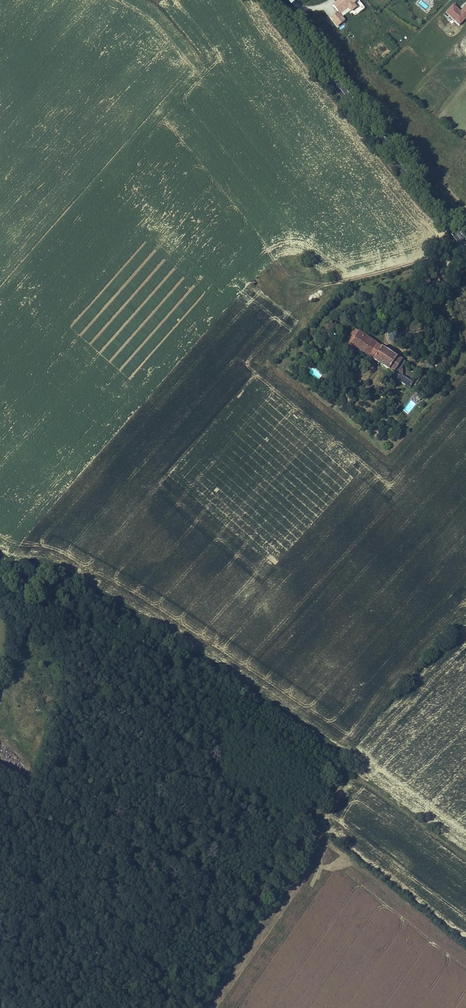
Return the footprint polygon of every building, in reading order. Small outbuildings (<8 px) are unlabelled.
[(365,9),(359,0),(338,0),(332,4),(337,13),(330,17),(337,28),(346,21),(343,17),(350,12),(354,16),(365,9)] [(460,11),(453,4),(445,13),(460,27),(465,20),(465,6),(460,11)] [(368,357),(376,345),(357,332),(346,347),(362,358),(364,355),(368,357)] [(396,356),(376,345),(368,357),(387,369),(396,356)] [(403,370),(407,364),(396,356),(387,369),(390,371),(400,377),(398,380),(412,390),(417,383),(406,376),(403,370)] [(446,360),(442,357),(437,364),(442,366),(446,360)] [(423,374),(407,364),(403,370),(406,376),(417,383),(423,374)] [(314,369),(310,373),(318,380),(321,376),(314,369)]
